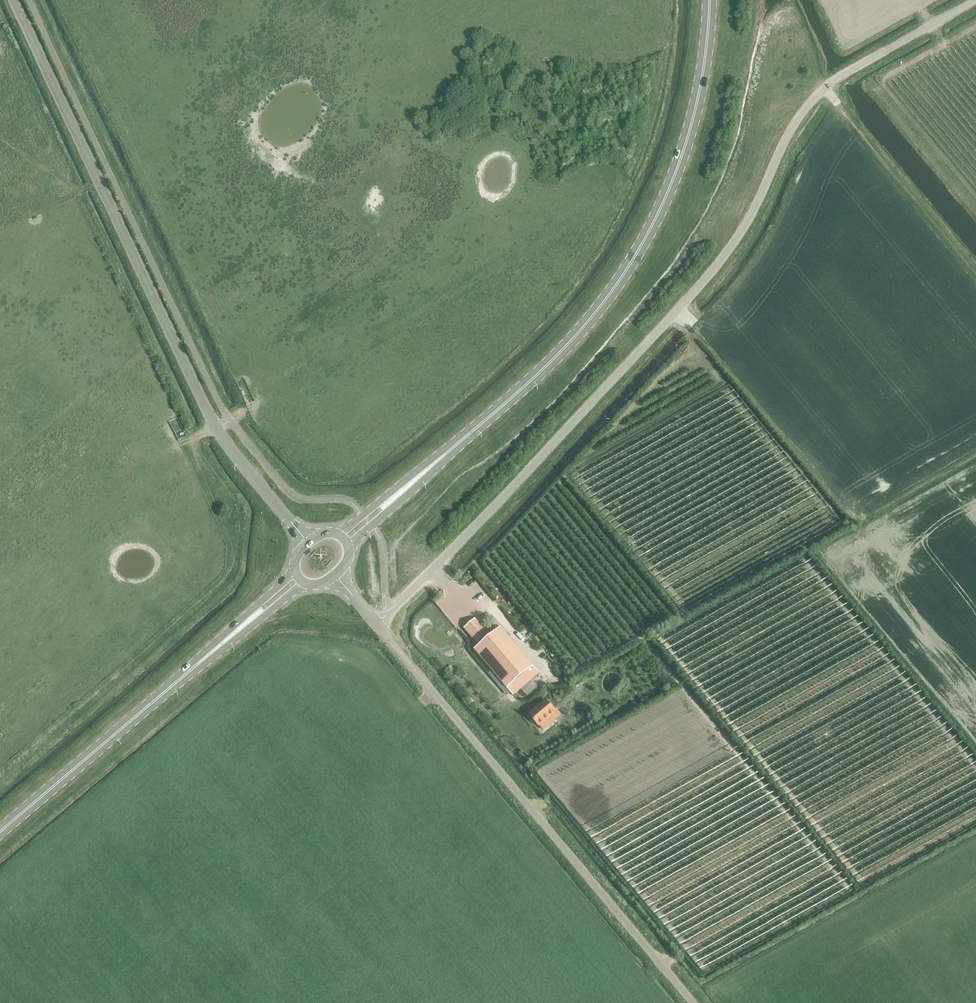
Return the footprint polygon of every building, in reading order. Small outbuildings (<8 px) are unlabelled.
[(539,674),(500,627),(490,636),(475,619),(464,628),(479,646),(474,649),(513,696),(539,674)] [(555,711),(545,700),(528,714),(529,715),(528,717),(532,722),(534,720),(538,726),(546,720),(550,724),(561,715),(557,710),(555,711)]
